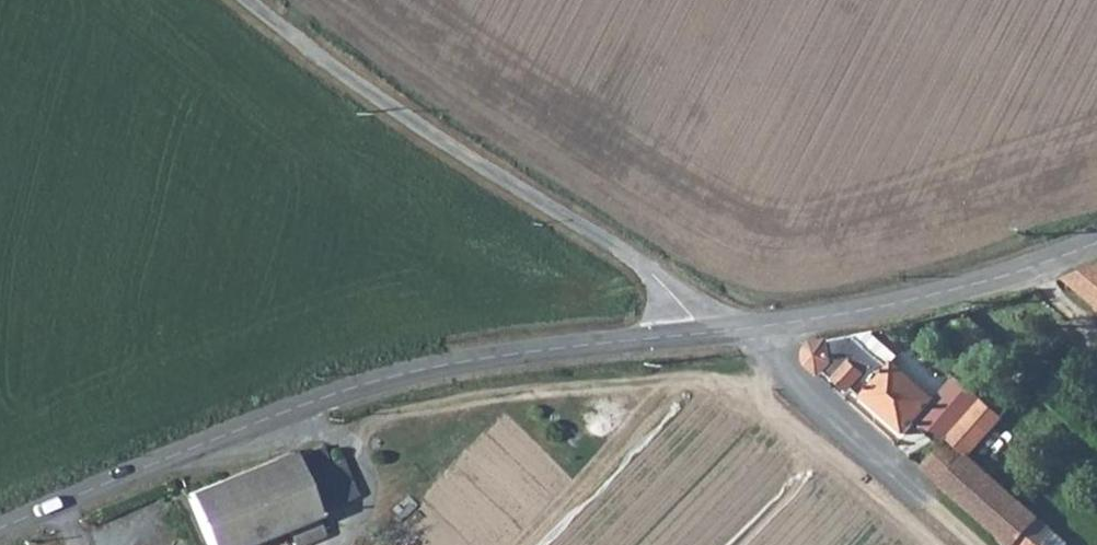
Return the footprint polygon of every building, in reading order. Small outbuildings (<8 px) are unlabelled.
[(1056,272),(1096,304),(1096,254),(1056,272)] [(797,360),(801,365),(812,375),(817,370),(838,388),(842,383),(893,428),(927,391),(884,355),(879,361),(843,330),(810,335),(809,335),(804,338),(799,342),(796,348),(796,354),(797,360)] [(941,433),(914,462),(933,478),(959,449),(941,433)] [(933,478),(1011,544),(1039,544),(1037,544),(1052,527),(959,449),(933,478)] [(279,543),(280,544),(318,544),(310,523),(338,511),(314,454),(182,510),(197,544),(273,544),(279,543)]
